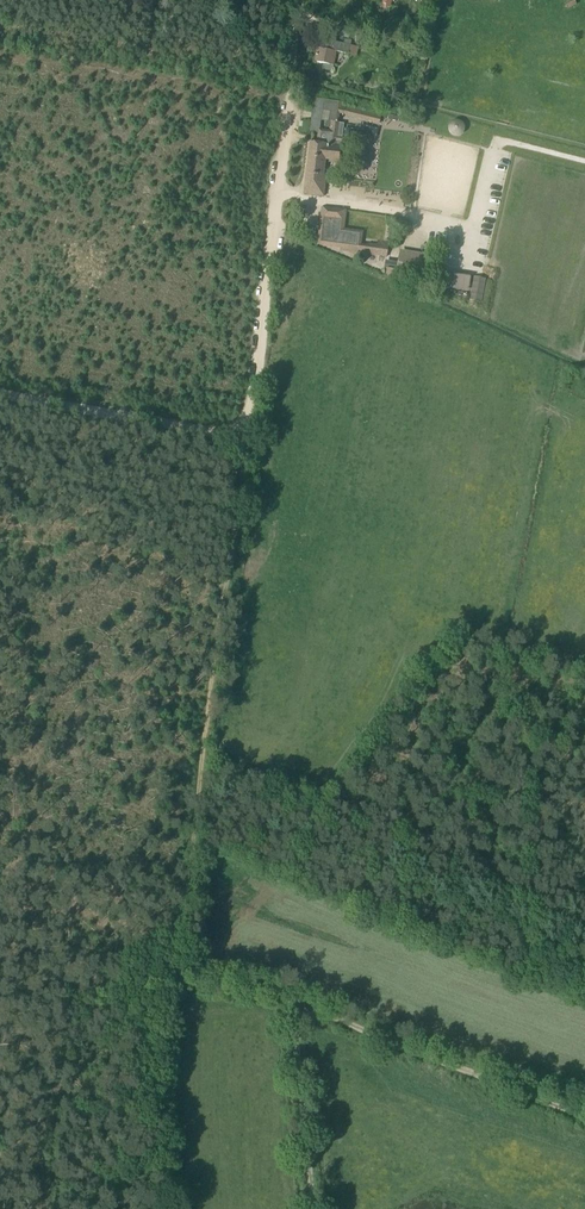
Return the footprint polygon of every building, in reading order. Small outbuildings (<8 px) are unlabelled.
[(314,61),(325,63),(334,65),(337,52),(349,54),(351,45),(320,39),(319,47),(317,47),(314,61)] [(334,66),(334,65),(325,63),(324,70),(332,71),(333,65),(334,66)] [(324,196),(326,175),(324,175),(326,161),(332,161),(331,163),(339,164),(341,146),(338,146),(341,123),(339,123),(340,117),(339,117),(341,102),(336,101),(333,122),(331,121),(330,127),(329,130),(320,129),(324,99),(314,98),(309,132),(318,133),(317,143),(310,143),(304,194),(324,196)] [(450,125),(449,126),(449,127),(450,128),(450,129),(450,130),(451,131),(452,132),(453,132),(453,133),(454,133),(455,133),(455,134),(456,134),(457,134),(458,134),(459,134),(460,133),(461,133),(462,132),(463,132),(463,131),(464,130),(464,129),(465,128),(465,127),(465,126),(465,125),(465,124),(464,124),(464,123),(464,122),(463,122),(463,121),(462,120),(461,120),(461,119),(460,119),(459,119),(457,118),(456,119),(455,119),(454,119),(453,119),(453,120),(452,120),(452,121),(451,121),(451,122),(450,123),(450,124),(450,125)] [(375,179),(379,140),(366,139),(362,177),(375,179)] [(343,228),(346,210),(321,207),(317,245),(350,249),(349,252),(358,253),(359,250),(361,250),(362,245),(363,230),(343,228)] [(306,244),(308,239),(300,235),(298,241),(306,244)] [(368,246),(367,251),(372,252),(371,255),(387,257),(388,249),(368,246)] [(401,251),(397,271),(396,277),(425,282),(429,257),(401,251)] [(438,285),(468,290),(470,277),(440,272),(438,285)] [(473,276),(469,299),(481,301),(486,279),(473,276)]
